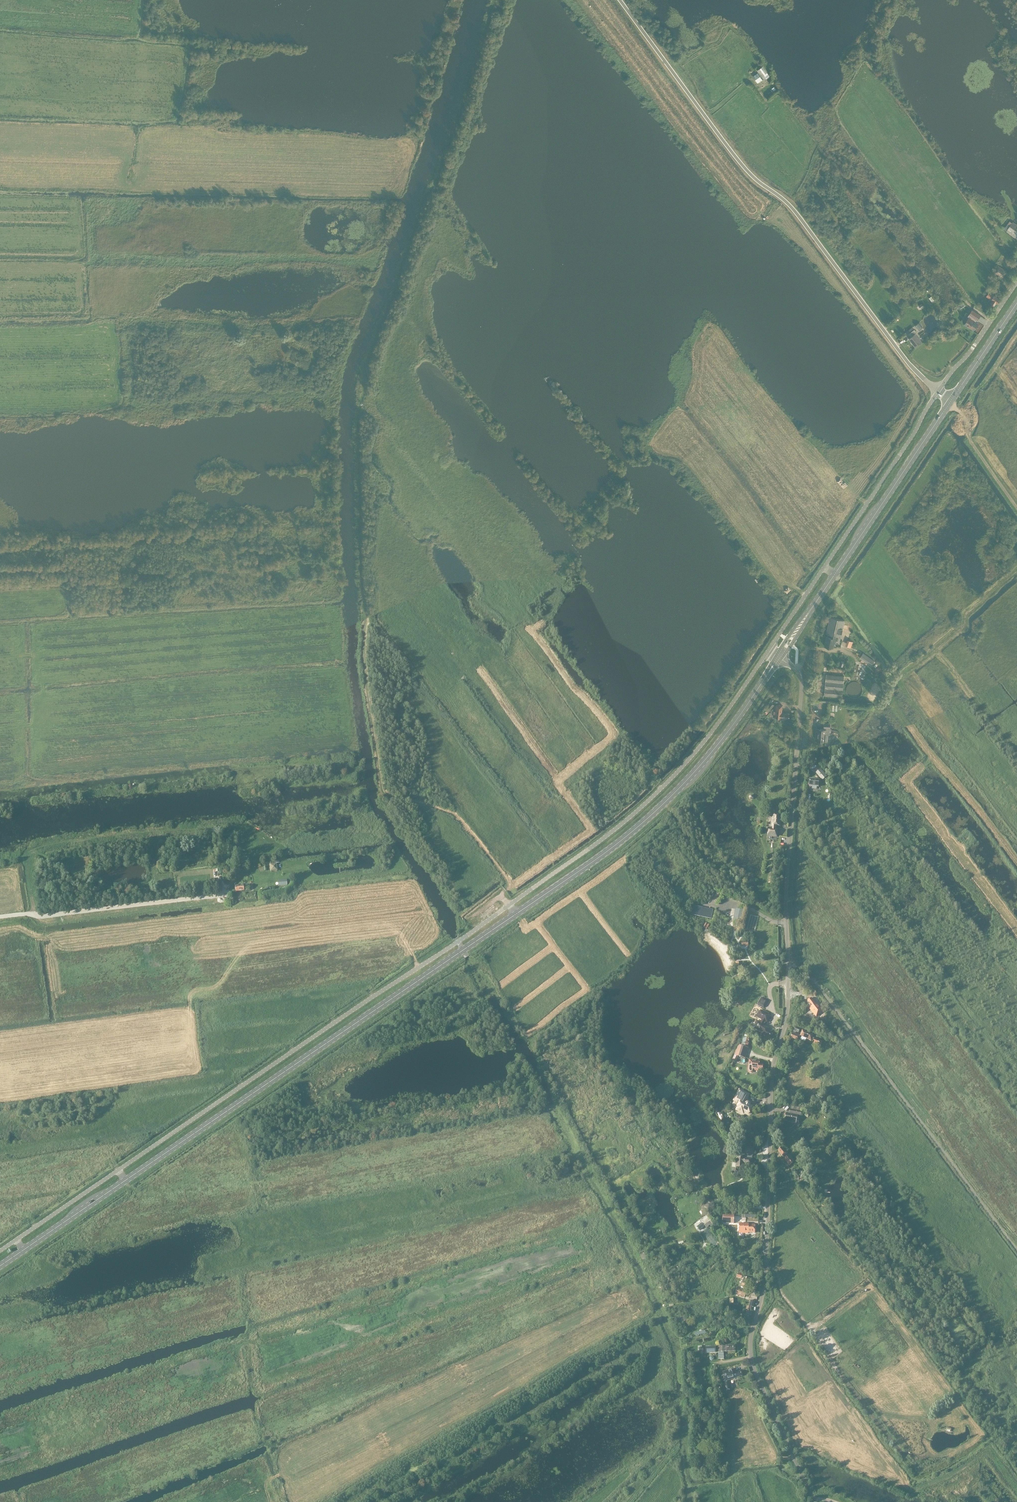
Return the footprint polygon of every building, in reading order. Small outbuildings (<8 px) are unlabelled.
[(770,76),(763,66),(757,70),(764,80),(770,76)] [(758,83),(760,86),(763,84),(760,81),(762,79),(757,73),(753,76),(757,83),(758,83)] [(1014,229),(1016,225),(1013,222),(1006,230),(1016,239),(1016,232),(1014,229)] [(1007,271),(998,265),(993,272),(1002,278),(1007,271)] [(1000,299),(994,295),(989,292),(986,296),(993,300),(991,303),(994,305),(996,302),(998,303),(1000,299)] [(973,330),(978,324),(978,323),(975,321),(976,319),(977,320),(980,315),(971,309),(968,314),(969,314),(967,316),(968,317),(963,324),(973,330)] [(911,337),(909,338),(915,347),(922,342),(915,333),(917,332),(914,329),(909,334),(911,337)] [(835,643),(836,640),(840,641),(845,620),(830,617),(826,634),(828,634),(828,636),(826,636),(824,646),(833,648),(835,643)] [(844,643),(850,646),(853,640),(847,637),(844,643)] [(874,661),(863,653),(860,658),(871,666),(874,661)] [(826,674),(825,686),(824,695),(842,697),(844,676),(826,674)] [(774,704),(771,702),(765,709),(768,712),(774,704)] [(781,712),(782,705),(776,704),(775,717),(776,717),(776,720),(779,720),(779,718),(781,718),(781,717),(789,718),(789,714),(781,713),(781,712)] [(828,734),(828,735),(830,735),(830,728),(830,724),(824,723),(824,727),(824,729),(817,729),(817,741),(827,741),(827,734),(828,734)] [(815,773),(822,781),(827,777),(820,769),(815,773)] [(819,780),(810,779),(809,779),(808,786),(818,787),(819,780)] [(779,826),(780,817),(773,816),(772,830),(769,830),(768,835),(776,836),(777,826),(779,826)] [(743,911),(735,909),(732,921),(740,923),(743,911)] [(816,1004),(811,998),(807,1001),(812,1007),(809,1009),(816,1017),(823,1012),(816,1003),(816,1004)] [(763,1008),(766,1001),(760,999),(757,1006),(763,1008)] [(762,1020),(760,1023),(757,1021),(753,1028),(762,1033),(762,1034),(768,1038),(771,1034),(768,1032),(770,1028),(764,1025),(765,1022),(766,1023),(770,1016),(761,1010),(760,1012),(759,1012),(756,1017),(762,1020)] [(811,1041),(812,1038),(813,1035),(802,1030),(800,1036),(792,1033),(790,1038),(798,1041),(799,1039),(800,1040),(801,1037),(811,1041)] [(747,1048),(749,1042),(745,1041),(747,1036),(744,1035),(740,1046),(747,1048)] [(814,1039),(812,1038),(811,1041),(812,1042),(812,1044),(820,1047),(822,1042),(814,1038),(814,1039)] [(748,1049),(747,1048),(740,1046),(739,1045),(734,1055),(745,1059),(748,1049)] [(759,1064),(759,1061),(749,1060),(748,1070),(748,1071),(749,1073),(751,1073),(753,1072),(753,1070),(758,1071),(758,1069),(762,1070),(763,1064),(759,1064)] [(736,1097),(738,1100),(741,1102),(737,1110),(743,1113),(744,1112),(748,1114),(752,1107),(749,1106),(749,1105),(748,1104),(747,1104),(746,1104),(744,1103),(748,1095),(739,1091),(736,1097)] [(789,1114),(786,1113),(784,1121),(796,1124),(797,1116),(800,1117),(801,1112),(790,1110),(789,1114)] [(782,1147),(778,1150),(783,1156),(785,1158),(784,1159),(790,1166),(794,1162),(788,1155),(787,1156),(785,1154),(787,1153),(782,1147)] [(736,1157),(736,1163),(732,1163),(731,1168),(735,1169),(735,1167),(744,1168),(744,1165),(752,1165),(752,1159),(744,1158),(744,1157),(736,1157)] [(704,1204),(712,1209),(716,1203),(707,1198),(704,1204)] [(734,1223),(734,1215),(723,1215),(723,1223),(734,1223)] [(708,1218),(697,1227),(699,1230),(704,1227),(704,1226),(706,1228),(709,1226),(709,1225),(711,1227),(714,1225),(708,1218)] [(748,1223),(739,1223),(739,1233),(748,1233),(748,1232),(754,1232),(754,1225),(748,1225),(748,1223)] [(744,1297),(746,1292),(746,1290),(747,1290),(750,1280),(744,1278),(741,1288),(741,1289),(737,1288),(735,1294),(744,1297)] [(676,1319),(678,1324),(686,1321),(684,1316),(676,1319)] [(727,1383),(726,1382),(726,1381),(735,1378),(741,1376),(740,1371),(733,1373),(732,1369),(723,1372),(725,1380),(723,1381),(726,1390),(731,1389),(729,1383),(727,1383)]
